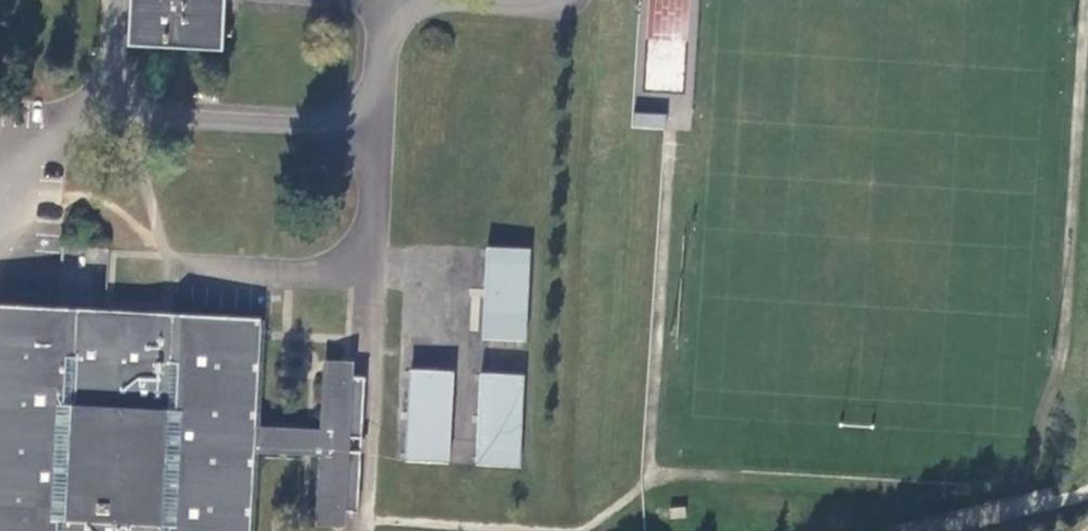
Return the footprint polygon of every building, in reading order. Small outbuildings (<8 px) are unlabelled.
[(129,47),(184,50),(224,52),(226,9),(227,0),(132,0),(129,47)] [(661,131),(664,118),(634,111),(631,124),(661,131)] [(533,249),(488,246),(483,336),(528,339),(533,249)] [(254,457),(254,455),(254,452),(316,456),(320,456),(317,526),(337,527),(345,527),(358,528),(366,362),(356,361),(349,361),(327,360),(324,429),(318,428),(257,425),(257,424),(257,420),(261,338),(261,334),(261,329),(261,319),(181,315),(160,314),(108,311),(61,309),(0,307),(0,530),(250,530),(254,457)] [(454,370),(410,368),(405,460),(448,462),(454,370)] [(527,375),(482,373),(477,464),(522,466),(527,375)]
